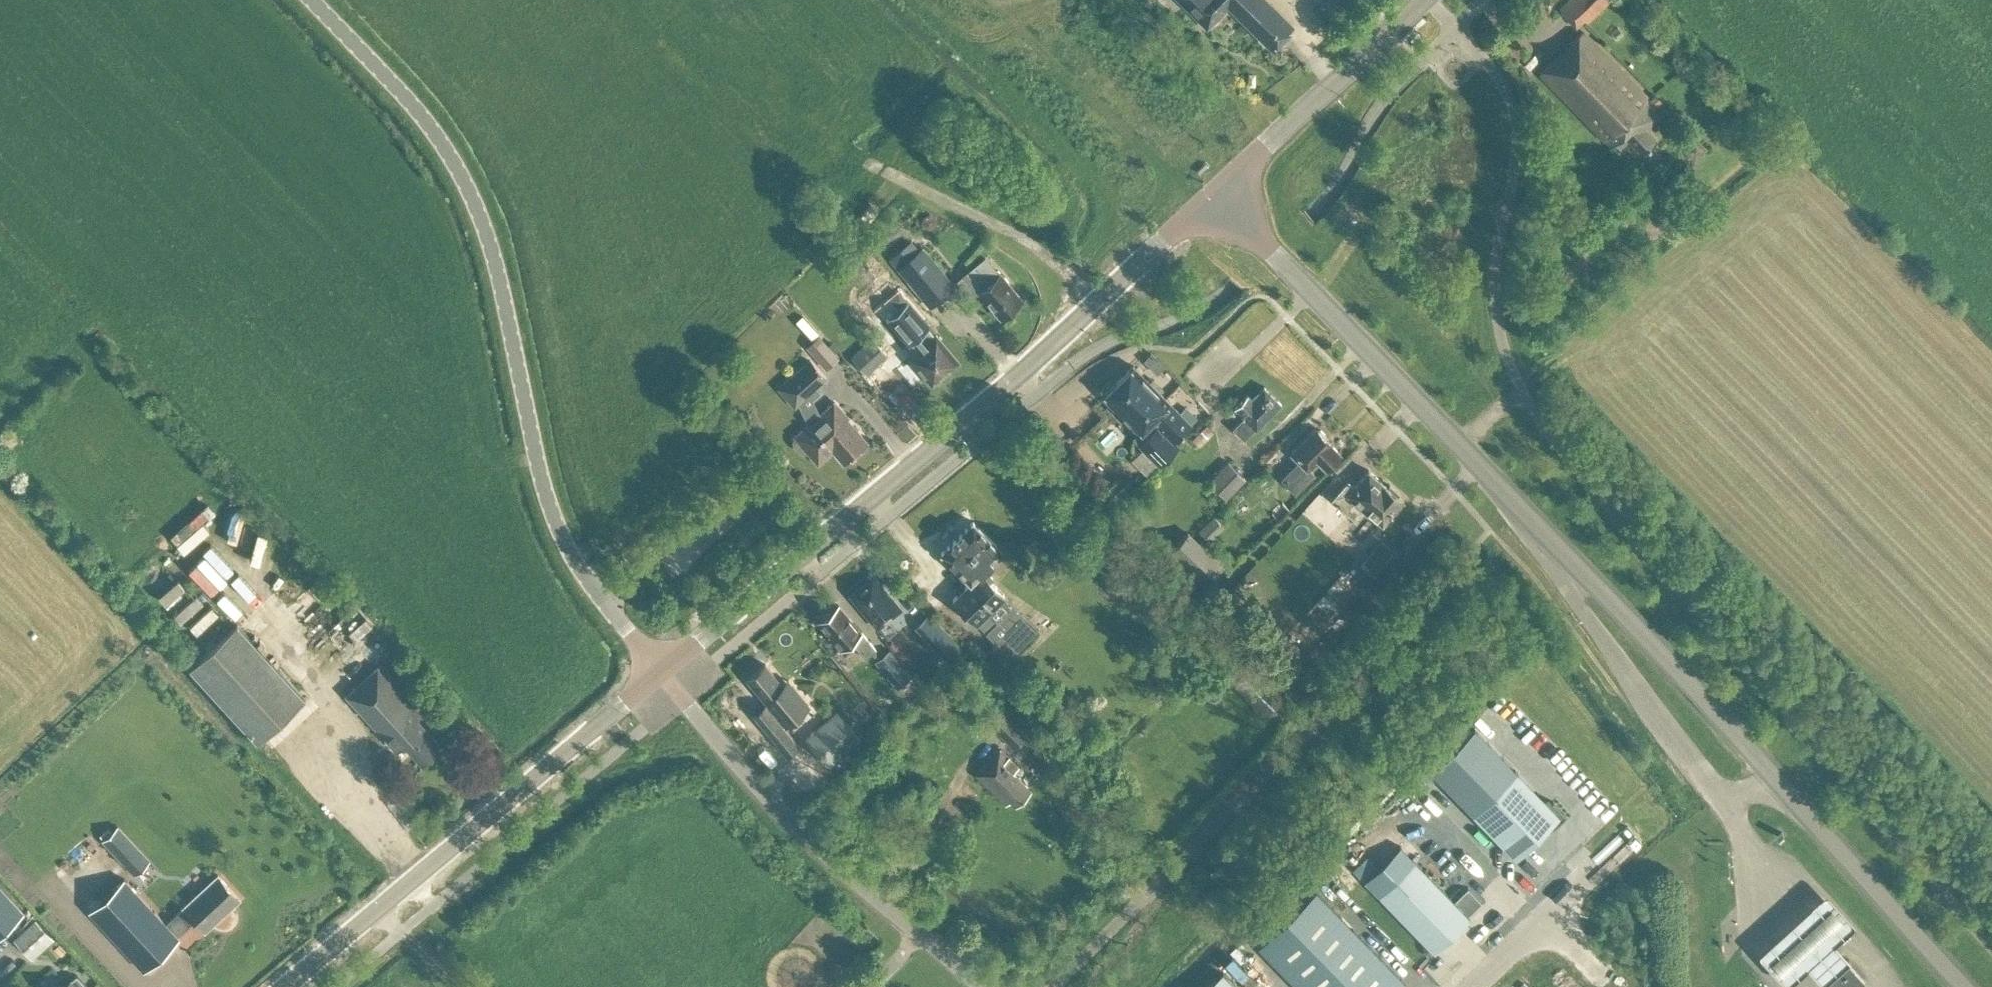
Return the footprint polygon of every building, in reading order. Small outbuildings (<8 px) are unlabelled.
[(1228,4),(1271,47),(1293,24),(1268,0),(1181,0),(1207,25),(1228,4)] [(1558,8),(1575,27),(1584,19),(1586,21),(1609,0),(1566,0),(1558,8)] [(1641,152),(1656,138),(1647,128),(1661,114),(1644,97),(1646,95),(1582,30),(1539,72),(1610,146),(1615,142),(1620,148),(1628,139),(1641,152)] [(870,221),(880,211),(873,204),(863,214),(870,221)] [(918,248),(910,238),(888,257),(929,306),(955,284),(923,245),(918,248)] [(999,273),(985,256),(968,270),(982,287),(978,290),(986,301),(988,299),(1001,316),(1021,299),(1000,272),(999,273)] [(935,334),(918,314),(908,323),(907,321),(890,336),(903,350),(911,343),(917,350),(910,355),(932,382),(958,360),(936,334),(935,334)] [(805,345),(824,367),(837,355),(819,333),(805,345)] [(860,336),(847,346),(853,353),(851,355),(866,372),(887,353),(871,336),(865,342),(860,336)] [(1154,348),(1142,354),(1151,370),(1162,364),(1154,348)] [(802,399),(827,377),(810,357),(784,379),(802,399)] [(1174,440),(1191,423),(1133,364),(1102,394),(1139,431),(1145,437),(1139,443),(1159,463),(1178,444),(1174,440)] [(1243,438),(1254,426),(1256,428),(1281,403),(1264,386),(1252,398),(1248,394),(1235,407),(1243,415),(1232,427),(1243,438)] [(843,461),(866,440),(846,417),(849,415),(833,398),(792,434),(795,437),(793,439),(793,445),(798,451),(804,452),(806,450),(817,463),(833,449),(843,461)] [(1318,460),(1324,467),(1339,453),(1330,443),(1315,427),(1290,452),(1298,459),(1280,477),(1294,492),(1312,474),(1308,469),(1318,460)] [(1226,497),(1245,477),(1227,459),(1208,479),(1226,497)] [(1388,485),(1368,468),(1353,485),(1347,480),(1331,499),(1355,519),(1364,509),(1382,524),(1404,498),(1397,493),(1399,491),(1390,483),(1388,485)] [(1281,500),(1272,510),(1279,517),(1289,507),(1281,500)] [(213,530),(203,516),(211,510),(205,502),(168,530),(184,551),(213,530)] [(1224,526),(1213,515),(1199,529),(1209,540),(1224,526)] [(246,526),(238,548),(252,553),(249,560),(266,566),(277,532),(239,518),(237,523),(246,526)] [(1007,661),(1011,658),(1040,629),(989,578),(992,575),(988,571),(993,567),(989,563),(1002,550),(973,520),(941,552),(969,580),(952,598),(997,642),(993,646),(1007,661)] [(1206,583),(1224,564),(1188,529),(1170,548),(1206,583)] [(1383,573),(1399,555),(1381,540),(1366,558),(1383,573)] [(216,591),(223,583),(199,561),(192,569),(216,591)] [(181,618),(201,597),(175,572),(155,593),(181,618)] [(900,607),(876,578),(876,577),(871,576),(870,577),(861,586),(858,585),(853,590),(853,592),(851,594),(877,626),(900,607)] [(292,616),(314,598),(308,590),(286,608),(292,616)] [(930,615),(917,599),(907,608),(920,624),(930,615)] [(860,631),(839,604),(831,610),(830,609),(819,618),(820,619),(819,621),(840,647),(850,639),(864,657),(875,648),(861,630),(860,631)] [(189,665),(257,740),(305,696),(237,622),(189,665)] [(896,687),(911,674),(889,647),(874,660),(896,687)] [(1264,713),(1284,693),(1248,658),(1228,678),(1264,713)] [(425,710),(381,661),(345,694),(396,750),(404,744),(420,762),(442,743),(418,716),(425,710)] [(782,684),(765,663),(747,677),(767,702),(753,713),(786,753),(798,744),(783,726),(809,704),(787,679),(782,684)] [(1013,747),(1030,730),(1004,704),(986,721),(1013,747)] [(829,764),(860,739),(836,711),(806,737),(829,764)] [(1474,727),(1431,770),(1515,856),(1549,824),(1552,828),(1566,814),(1553,801),(1552,801),(1549,804),(1544,799),(1474,727)] [(1030,789),(1013,771),(1019,765),(1001,747),(975,773),(987,785),(988,784),(1006,803),(1010,798),(1015,803),(1030,789)] [(135,875),(151,860),(118,824),(102,839),(135,875)] [(1364,880),(1434,951),(1470,917),(1464,911),(1478,897),(1465,883),(1450,897),(1400,845),(1364,880)] [(166,922),(177,935),(195,918),(205,929),(240,897),(218,873),(183,905),(184,906),(166,922)] [(143,969),(179,936),(177,935),(166,922),(124,878),(89,911),(143,969)] [(1826,882),(1757,945),(1787,978),(1807,960),(1824,978),(1845,959),(1851,954),(1834,936),(1856,916),(1826,882)] [(21,909),(0,886),(0,929),(21,909)] [(1258,945),(1299,986),(1399,986),(1405,981),(1316,889),(1258,945)] [(32,958),(55,937),(35,917),(13,938),(32,958)] [(1864,980),(1845,959),(1824,978),(1832,986),(1857,986),(1864,980)] [(1223,972),(1207,986),(1238,986),(1223,972)] [(78,977),(67,986),(87,986),(78,977)]
